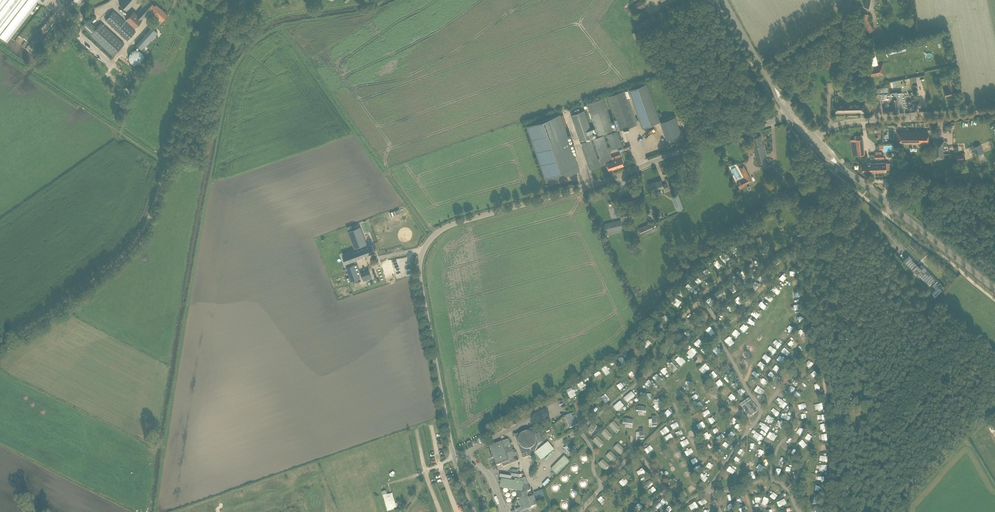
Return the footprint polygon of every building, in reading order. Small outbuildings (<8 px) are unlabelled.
[(7,41),(39,0),(0,0),(0,35),(7,41)] [(71,12),(88,0),(62,0),(71,12)] [(119,4),(126,11),(136,0),(122,0),(119,4)] [(125,19),(134,28),(150,11),(162,22),(168,15),(158,6),(154,10),(152,8),(155,6),(149,0),(136,14),(133,11),(125,19)] [(635,13),(645,7),(641,0),(630,6),(635,13)] [(872,8),(874,0),(866,0),(864,6),(872,8)] [(105,20),(127,40),(135,31),(113,11),(105,20)] [(858,19),(867,33),(873,29),(867,19),(868,14),(860,12),(858,19)] [(636,25),(642,33),(659,22),(654,13),(636,25)] [(173,21),(169,17),(158,29),(162,33),(173,21)] [(82,26),(90,34),(113,55),(124,44),(101,23),(96,28),(87,20),(82,26)] [(142,50),(144,52),(148,47),(146,46),(150,42),(143,36),(135,45),(142,50)] [(143,62),(146,53),(134,50),(130,62),(139,65),(140,61),(143,62)] [(866,67),(868,78),(885,74),(883,63),(866,67)] [(123,95),(128,89),(111,73),(106,78),(123,95)] [(947,81),(949,90),(944,91),(945,96),(955,94),(952,80),(947,81)] [(629,89),(631,95),(642,128),(660,122),(646,83),(629,89)] [(628,99),(630,98),(628,90),(608,97),(618,126),(613,128),(607,109),(603,98),(587,103),(598,136),(594,137),(585,111),(571,115),(580,141),(581,141),(582,143),(581,143),(590,169),(606,163),(609,170),(624,165),(621,158),(612,161),(611,157),(609,150),(623,145),(622,140),(619,131),(637,125),(629,99),(628,99)] [(903,104),(902,92),(897,92),(880,94),(881,100),(890,99),(891,107),(883,108),(883,113),(893,113),(899,113),(899,112),(903,112),(903,107),(903,104)] [(720,98),(722,103),(732,99),(730,95),(720,98)] [(835,113),(864,112),(864,103),(847,103),(847,102),(835,102),(835,113)] [(579,171),(560,115),(526,126),(546,183),(579,171)] [(675,117),(660,122),(666,139),(681,134),(675,117)] [(917,143),(928,143),(928,132),(897,132),(897,142),(917,142),(917,143)] [(751,137),(757,162),(767,160),(764,144),(763,145),(761,135),(751,137)] [(852,139),(854,155),(865,154),(863,139),(852,139)] [(933,159),(943,159),(943,141),(933,141),(933,159)] [(974,147),(976,152),(977,155),(983,152),(979,145),(974,147)] [(886,169),(889,169),(888,163),(862,164),(863,173),(886,172),(886,169)] [(751,181),(743,165),(738,167),(744,179),(737,183),(740,189),(744,186),(744,185),(751,181)] [(785,181),(790,187),(796,182),(791,176),(785,181)] [(651,192),(652,193),(661,189),(663,192),(669,190),(668,188),(666,184),(663,185),(661,181),(649,185),(651,190),(651,191),(650,191),(651,192)] [(602,188),(603,193),(607,202),(617,199),(614,192),(619,190),(617,183),(602,188)] [(683,207),(678,193),(671,195),(677,211),(683,208),(683,207)] [(637,195),(620,199),(623,209),(639,205),(637,195)] [(604,224),(607,236),(623,232),(623,229),(621,220),(604,224)] [(638,229),(642,236),(657,229),(654,221),(638,229)] [(353,251),(346,253),(349,263),(356,260),(375,253),(372,244),(366,247),(365,245),(366,244),(360,227),(348,232),(354,249),(359,247),(360,249),(353,251)] [(719,256),(725,262),(730,257),(724,251),(719,256)] [(915,272),(917,274),(920,271),(934,285),(938,281),(921,264),(918,266),(911,260),(912,259),(909,256),(904,261),(906,263),(907,263),(915,271),(915,272)] [(775,268),(770,263),(765,268),(770,273),(775,268)] [(346,268),(351,282),(359,279),(354,265),(346,268)] [(789,279),(793,276),(790,270),(785,272),(789,279)] [(331,275),(336,287),(347,283),(343,271),(331,275)] [(368,271),(361,274),(364,282),(371,279),(368,271)] [(692,278),(699,284),(703,280),(696,274),(692,278)] [(783,287),(787,283),(781,278),(778,282),(783,287)] [(733,292),(737,287),(729,281),(725,286),(733,292)] [(937,285),(942,290),(945,288),(939,282),(937,285)] [(692,292),(695,288),(687,283),(684,287),(692,292)] [(771,289),(777,294),(781,291),(774,285),(771,289)] [(717,298),(725,292),(722,287),(714,293),(717,298)] [(768,293),(765,297),(770,302),(774,298),(768,293)] [(677,306),(681,301),(674,296),(671,302),(677,306)] [(757,317),(760,312),(753,308),(750,313),(757,317)] [(695,315),(699,326),(703,324),(699,313),(695,315)] [(748,316),(745,320),(751,325),(754,321),(748,316)] [(684,322),(687,329),(694,326),(692,319),(684,322)] [(745,331),(749,327),(743,322),(739,325),(745,331)] [(778,334),(785,340),(788,336),(782,330),(778,334)] [(679,338),(685,344),(688,341),(682,335),(679,338)] [(694,346),(698,349),(703,343),(699,339),(694,346)] [(774,340),(771,343),(778,348),(781,345),(774,340)] [(691,358),(696,353),(690,346),(687,349),(688,350),(686,353),(691,358)] [(770,346),(767,349),(773,354),(776,351),(770,346)] [(716,347),(712,351),(718,357),(722,354),(716,347)] [(680,355),(674,359),(680,366),(685,362),(680,355)] [(693,361),(697,365),(703,358),(699,355),(693,361)] [(621,366),(625,363),(621,357),(617,360),(621,366)] [(673,372),(677,368),(671,362),(667,366),(673,372)] [(703,375),(709,369),(704,364),(698,369),(703,375)] [(664,369),(660,373),(666,378),(670,374),(664,369)] [(767,370),(764,374),(770,379),(773,375),(767,370)] [(712,371),(706,377),(711,381),(717,376),(712,371)] [(728,382),(734,376),(730,372),(724,378),(728,382)] [(659,384),(663,380),(656,374),(652,378),(659,384)] [(718,388),(722,384),(718,379),(714,383),(718,388)] [(684,383),(689,389),(693,385),(688,380),(684,383)] [(580,392),(585,389),(582,381),(577,384),(580,392)] [(753,391),(760,395),(764,390),(757,386),(753,391)] [(565,391),(570,399),(576,396),(571,388),(565,391)] [(631,391),(623,398),(627,403),(635,396),(631,391)] [(604,394),(600,398),(605,404),(610,400),(604,394)] [(655,404),(653,407),(658,411),(664,404),(657,398),(653,403),(655,404)] [(757,409),(749,398),(740,404),(748,416),(749,415),(749,416),(750,416),(751,416),(756,412),(757,412),(757,411),(757,410),(756,410),(757,409)] [(620,401),(613,407),(617,412),(624,405),(620,401)] [(702,401),(696,405),(699,409),(705,405),(702,401)] [(771,411),(773,411),(772,414),(778,416),(781,409),(773,406),(771,411)] [(667,418),(671,414),(667,410),(663,413),(667,418)] [(565,417),(570,429),(580,425),(575,413),(565,417)] [(782,413),(780,418),(788,421),(790,417),(782,413)] [(696,415),(691,419),(694,423),(699,420),(696,415)] [(765,420),(771,424),(774,419),(768,415),(765,420)] [(785,424),(778,420),(775,425),(782,429),(785,424)] [(616,432),(619,427),(611,422),(608,427),(616,432)] [(592,425),(592,426),(591,425),(587,431),(592,435),(597,427),(593,424),(592,425)] [(767,433),(770,428),(762,424),(760,429),(767,433)] [(608,431),(610,430),(607,427),(600,433),(606,440),(612,435),(608,431)] [(663,435),(669,431),(667,427),(661,430),(663,435)] [(533,457),(534,454),(539,444),(536,437),(533,429),(514,436),(523,459),(528,457),(529,456),(533,458),(533,457)] [(720,430),(715,437),(722,441),(726,434),(720,430)] [(774,441),(777,436),(770,431),(767,436),(774,441)] [(757,433),(754,437),(761,441),(763,437),(757,433)] [(592,441),(598,447),(603,443),(597,436),(592,441)] [(682,448),(689,444),(686,439),(679,443),(682,448)] [(489,447),(497,466),(502,464),(503,467),(518,462),(519,461),(519,460),(519,459),(517,453),(514,454),(508,440),(489,447)] [(798,445),(804,449),(807,445),(801,441),(798,445)] [(566,445),(575,455),(577,453),(568,442),(566,445)] [(612,448),(619,455),(624,450),(617,443),(612,448)] [(541,460),(553,451),(547,444),(535,453),(541,460)] [(647,455),(652,450),(649,446),(643,451),(647,455)] [(605,456),(612,463),(616,458),(609,451),(605,456)] [(674,454),(677,459),(682,456),(678,451),(674,454)] [(695,456),(689,460),(692,465),(698,461),(695,456)] [(562,462),(559,465),(564,470),(570,463),(564,457),(561,460),(562,462)] [(597,464),(604,471),(608,466),(601,460),(597,464)] [(698,471),(703,465),(699,463),(695,469),(698,471)] [(756,470),(762,474),(765,469),(759,465),(756,470)] [(499,482),(501,482),(500,483),(501,484),(500,488),(503,488),(514,490),(515,489),(516,491),(516,492),(516,493),(516,494),(516,495),(516,496),(516,497),(516,498),(516,499),(519,499),(520,499),(520,501),(518,501),(520,505),(520,506),(521,508),(515,510),(515,509),(514,509),(516,511),(515,511),(520,511),(527,509),(526,507),(525,506),(526,505),(527,505),(530,504),(531,508),(537,505),(534,496),(528,498),(526,493),(531,491),(525,478),(520,480),(520,478),(520,475),(517,474),(518,472),(511,471),(510,474),(500,473),(499,482)] [(564,472),(559,476),(562,480),(567,477),(564,472)] [(702,473),(699,478),(704,482),(708,478),(702,473)] [(544,487),(550,481),(547,478),(541,485),(544,487)] [(554,481),(551,485),(555,489),(559,485),(554,481)] [(584,482),(580,486),(583,490),(588,486),(584,482)] [(534,493),(537,500),(545,496),(542,489),(534,493)] [(679,492),(683,499),(687,497),(684,490),(679,492)] [(773,492),(769,497),(774,501),(778,496),(773,492)] [(698,502),(700,507),(707,503),(704,498),(698,502)] [(784,499),(776,503),(778,508),(786,504),(784,499)]
